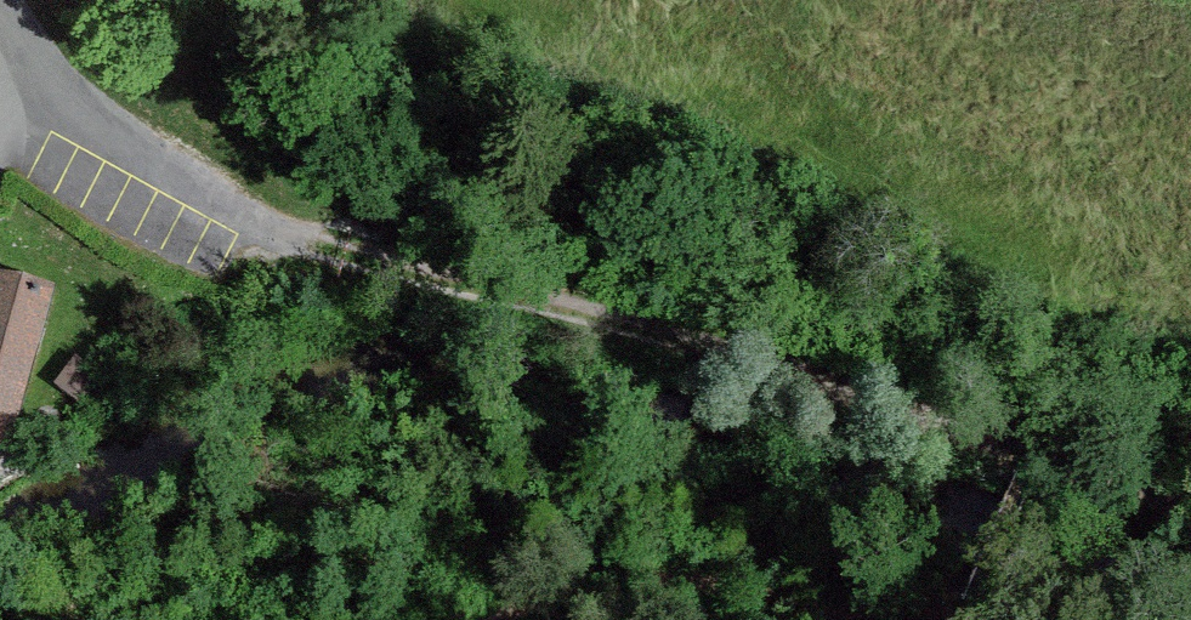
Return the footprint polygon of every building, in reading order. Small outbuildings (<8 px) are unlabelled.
[(0,268),(0,450),(12,453),(54,281),(0,268)]
